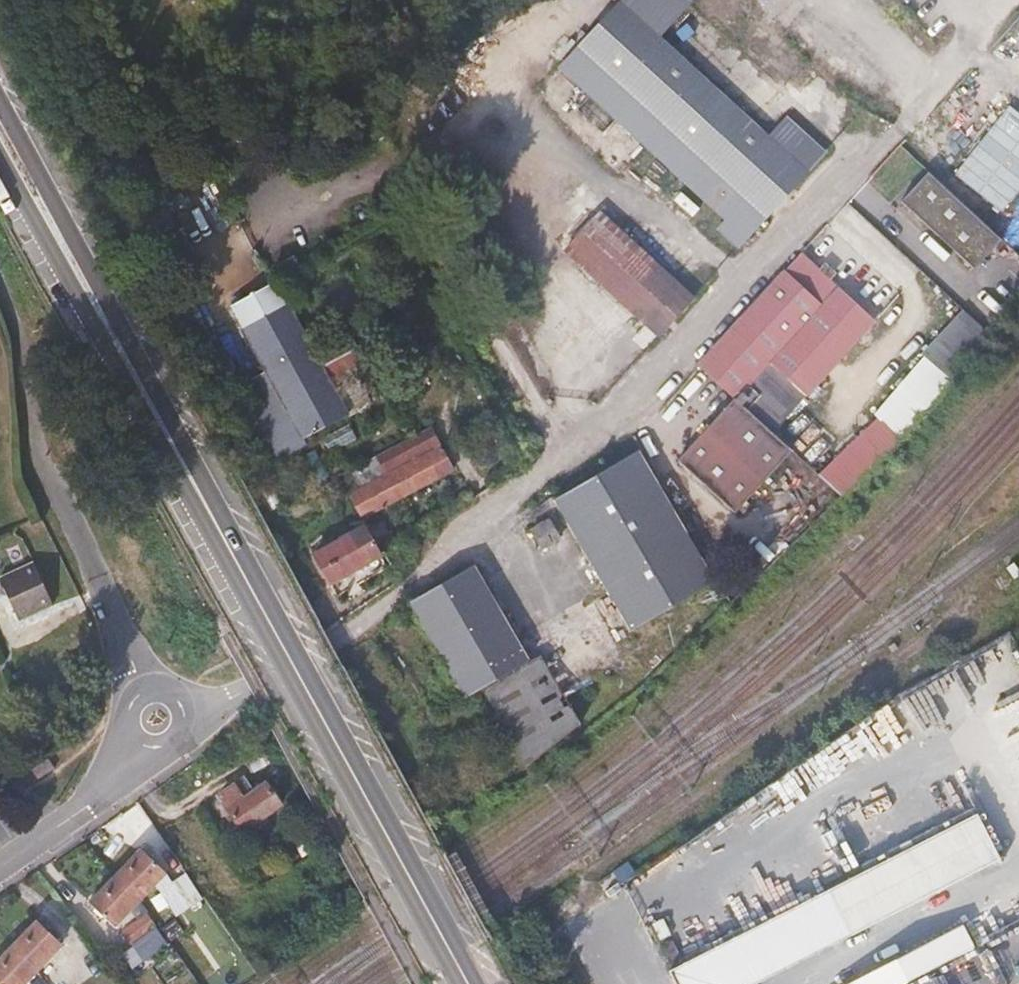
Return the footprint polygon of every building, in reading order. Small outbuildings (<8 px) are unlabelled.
[(829,155),(790,123),(774,139),(665,36),(694,5),(688,0),(622,0),(561,65),(681,177),(726,221),(720,230),(743,250),(829,155)] [(757,68),(785,38),(763,17),(734,48),(757,68)] [(1018,188),(1018,111),(1008,102),(953,172),(1002,210),(1018,188)] [(1006,239),(932,172),(905,203),(980,270),(1006,239)] [(189,258),(183,248),(150,199),(127,214),(163,275),(189,258)] [(699,299),(604,212),(567,253),(661,340),(699,299)] [(809,404),(880,323),(804,253),(701,367),(736,399),(750,411),(764,397),(754,388),(770,370),(809,404)] [(348,417),(278,285),(261,296),(235,312),(269,374),(306,441),(348,417)] [(278,465),(293,458),(309,449),(306,441),(269,374),(243,386),(236,391),(254,421),(278,465)] [(741,518),(799,455),(750,411),(736,399),(680,464),(741,518)] [(846,498),(915,424),(893,403),(825,479),(846,498)] [(362,522),(459,475),(436,431),(339,479),(362,522)] [(715,582),(654,479),(639,452),(556,500),(597,569),(619,609),(630,631),(715,582)] [(562,537),(551,517),(532,528),(543,548),(562,537)] [(394,538),(384,520),(367,530),(377,548),(394,538)] [(377,548),(367,530),(365,526),(313,553),(330,585),(371,564),(385,591),(396,583),(377,548)] [(34,563),(0,579),(19,621),(53,605),(34,563)] [(517,642),(475,564),(436,586),(411,601),(466,698),(483,688),(528,766),(583,723),(574,707),(628,663),(592,600),(517,642)] [(661,887),(708,983),(1018,983),(1018,654),(661,887)] [(22,794),(40,782),(32,770),(14,781),(22,794)] [(241,833),(281,806),(265,783),(242,798),(233,785),(217,796),(241,833)] [(114,926),(164,874),(139,851),(90,903),(114,926)] [(120,931),(142,960),(167,941),(145,912),(120,931)] [(61,946),(36,922),(0,960),(0,983),(24,983),(61,946)]
